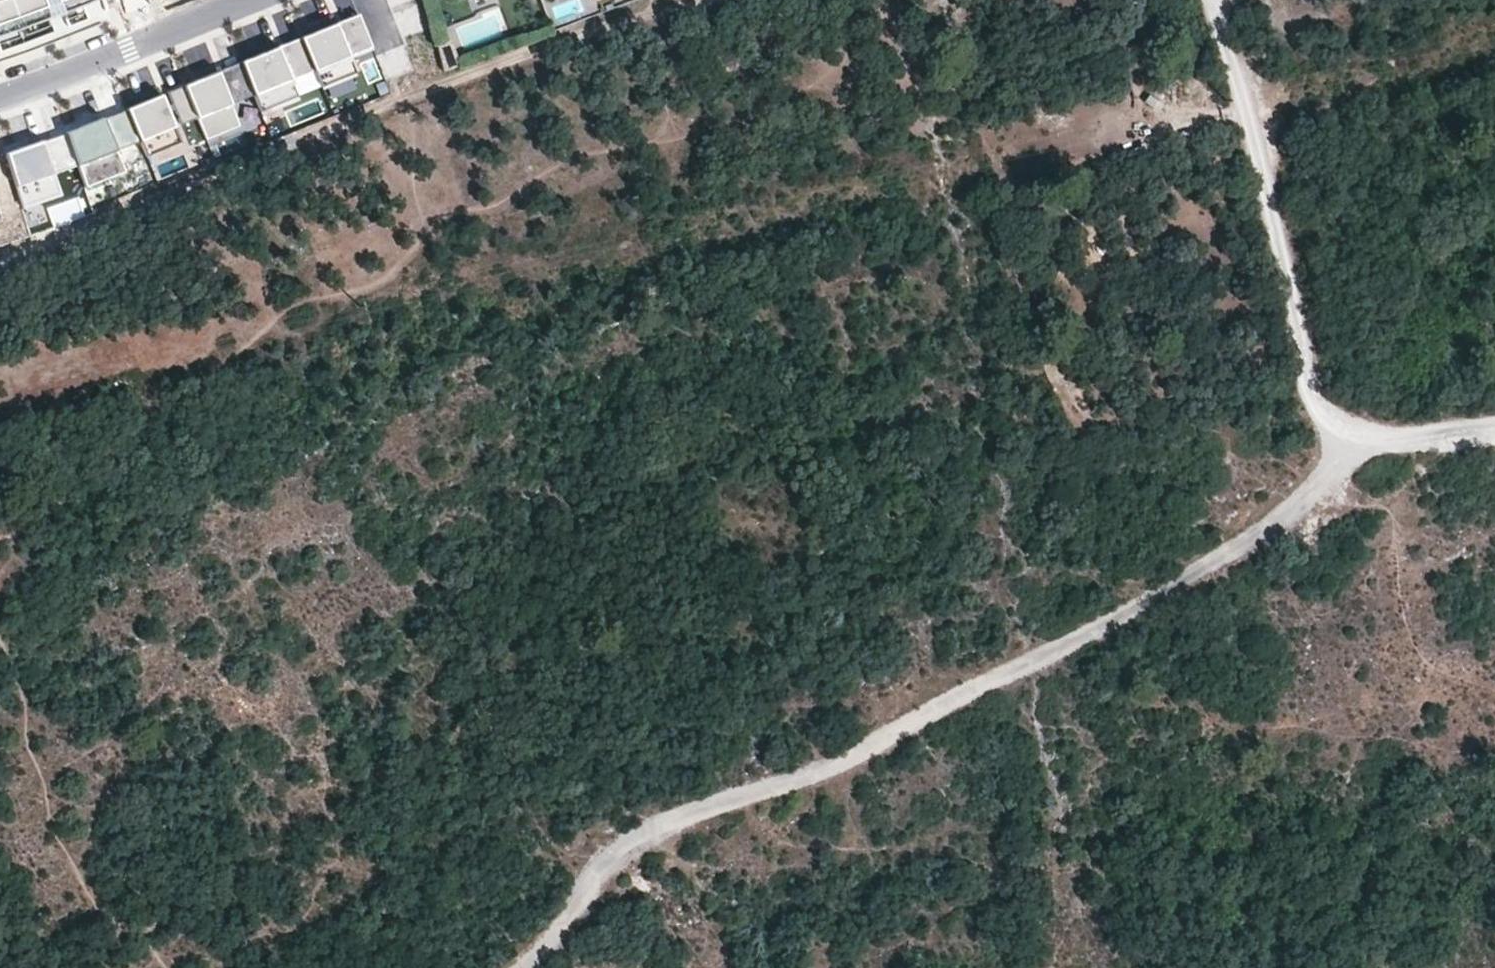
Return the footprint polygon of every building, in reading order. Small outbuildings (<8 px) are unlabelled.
[(95,0),(0,0),(0,35),(95,0)] [(372,47),(358,14),(300,38),(314,70),(321,87),(355,73),(348,56),(372,47)] [(291,80),(314,70),(300,38),(241,62),(254,95),(260,112),(298,96),(291,80)] [(231,104),(254,95),(241,62),(184,86),(197,118),(206,139),(239,126),(231,104)] [(197,118),(184,86),(167,92),(181,125),(197,118)] [(180,142),(161,95),(126,109),(127,111),(140,141),(146,156),(180,142)] [(140,141),(127,111),(104,119),(104,118),(66,133),(66,134),(78,166),(85,187),(124,172),(116,151),(140,141)] [(78,166),(66,134),(48,140),(52,150),(46,152),(42,141),(5,154),(23,209),(62,196),(54,174),(78,166)]
